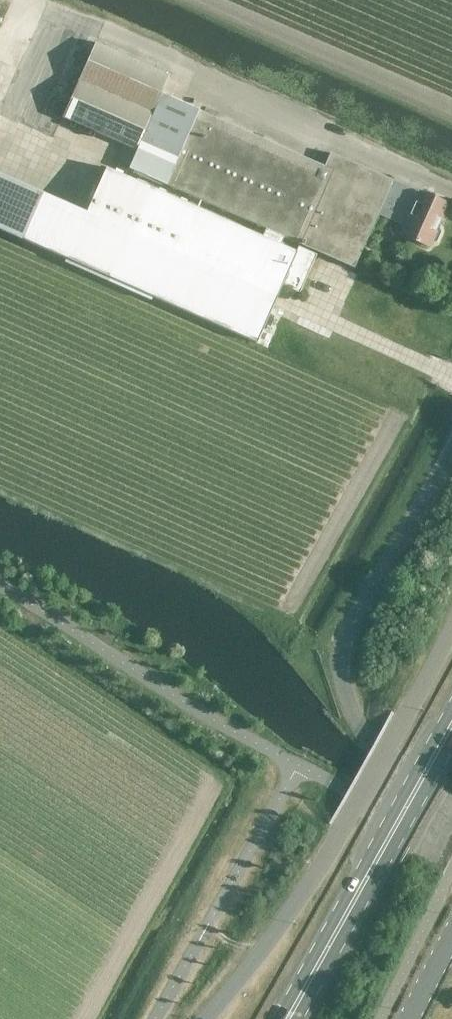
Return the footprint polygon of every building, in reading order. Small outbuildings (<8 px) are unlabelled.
[(109,277),(257,343),(282,285),(299,292),(316,254),(298,246),(296,250),(280,243),(283,237),(353,268),(377,214),(405,226),(402,233),(427,245),(428,242),(432,243),(436,241),(441,232),(439,227),(435,225),(445,204),(392,181),(330,152),(323,169),(215,121),(217,118),(162,93),(170,75),(95,42),(62,116),(137,150),(128,168),(166,184),(265,228),(262,235),(106,167),(86,212),(0,174),(0,229),(109,277)]
